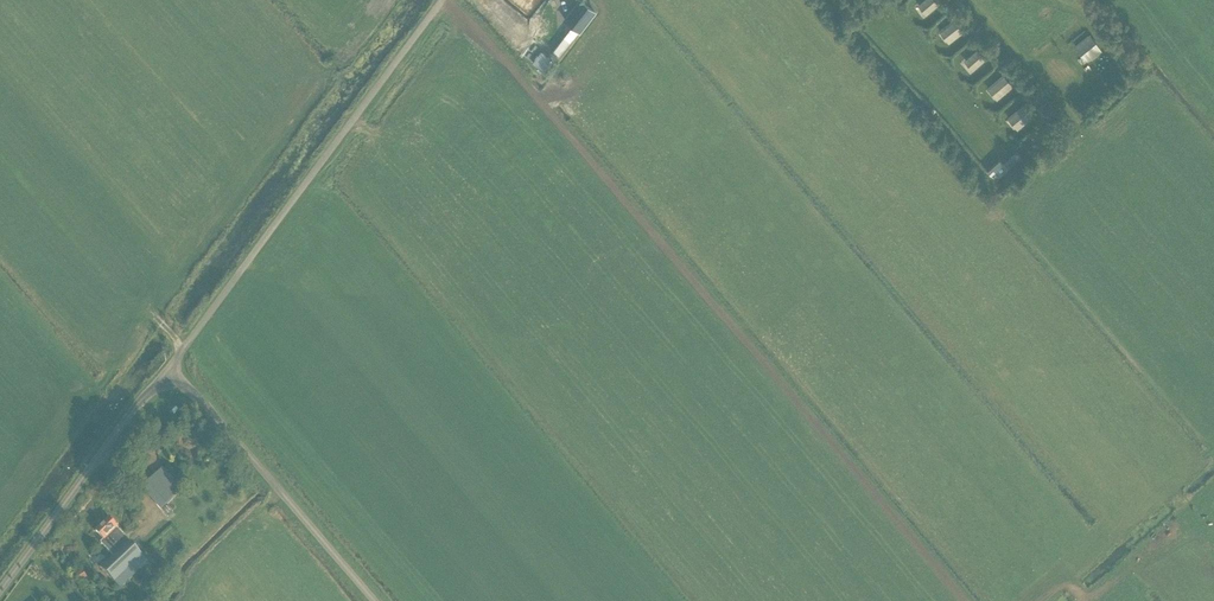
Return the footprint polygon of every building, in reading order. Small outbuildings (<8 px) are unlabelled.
[(513,1),(513,3),(517,6),(518,5),(524,9),(530,0),(511,0),(513,1)] [(595,12),(579,0),(564,20),(579,31),(595,12)] [(916,5),(927,16),(939,4),(935,0),(922,0),(916,5)] [(955,17),(938,30),(948,43),(965,30),(955,17)] [(571,42),(564,37),(552,52),(560,57),(571,42)] [(979,51),(965,55),(968,68),(983,65),(979,51)] [(995,100),(1013,88),(1003,74),(986,85),(995,100)] [(1012,169),(1023,159),(1017,153),(1006,162),(1012,169)] [(132,460),(138,474),(162,463),(156,450),(132,460)] [(161,509),(183,489),(164,469),(142,488),(161,509)] [(95,531),(104,540),(101,543),(113,556),(107,561),(100,568),(120,589),(148,562),(117,530),(118,529),(108,519),(95,531)] [(185,531),(194,540),(199,535),(190,526),(185,531)] [(87,577),(83,570),(77,575),(81,581),(87,577)]
